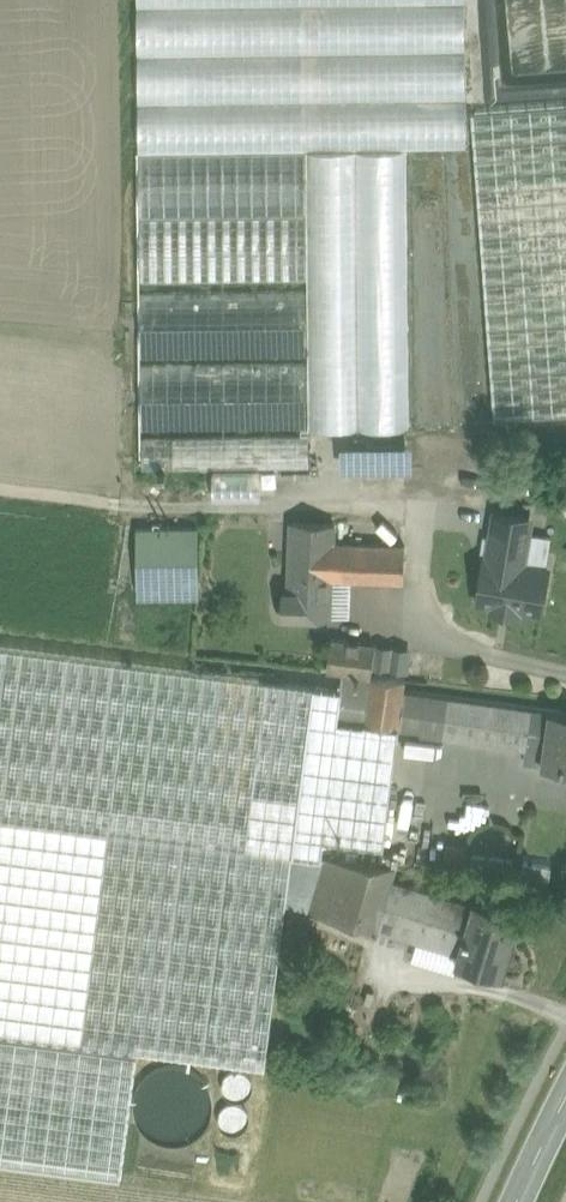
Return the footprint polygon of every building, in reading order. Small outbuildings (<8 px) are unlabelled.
[(139,152),(307,150),(408,148),(463,148),(461,0),(137,0),(139,152)] [(472,112),(495,419),(565,414),(565,105),(472,112)] [(408,148),(307,150),(308,212),(308,216),(308,282),(308,292),(309,357),(309,363),(310,430),(410,430),(408,148)] [(139,152),(139,214),(308,212),(307,150),(139,152)] [(139,219),(140,285),(308,282),(308,216),(139,219)] [(140,294),(141,360),(309,357),(308,292),(140,294)] [(143,433),(310,430),(309,363),(141,366),(143,433)] [(310,438),(174,440),(175,472),(311,470),(310,438)] [(175,472),(174,440),(142,440),(142,473),(159,473),(160,479),(167,479),(167,472),(175,472)] [(335,468),(401,469),(401,441),(336,440),(335,468)] [(269,473),(220,474),(220,500),(269,499),(269,473)] [(529,517),(497,511),(489,559),(484,558),(477,599),(495,602),(493,609),(517,613),(518,606),(541,610),(548,569),(521,565),(529,517)] [(333,526),(294,524),(292,574),(331,575),(333,544),(333,526)] [(139,590),(204,591),(205,529),(140,529),(139,590)] [(331,575),(331,579),(350,580),(404,583),(405,548),(333,544),(331,575)] [(331,575),(292,574),(291,594),(283,594),(282,617),(329,619),(331,579),(331,575)] [(350,580),(331,579),(329,619),(348,620),(350,580)] [(377,646),(331,640),(327,669),(342,672),(373,675),(377,646)] [(0,646),(0,1031),(265,1065),(292,852),(314,686),(0,646)] [(373,675),(342,672),(340,689),(337,719),(365,723),(365,722),(398,727),(403,691),(405,679),(373,675)] [(365,723),(337,719),(340,689),(314,686),(292,852),(321,856),(323,838),(384,845),(399,727),(398,727),(365,722),(365,723)] [(532,708),(403,691),(398,727),(399,727),(421,730),(420,734),(526,748),(532,708)] [(532,708),(526,748),(524,761),(543,763),(543,764),(565,767),(565,713),(532,708)] [(396,866),(323,856),(307,909),(377,929),(392,880),(393,880),(396,866)] [(393,880),(392,880),(377,929),(411,939),(425,890),(393,880)] [(474,904),(425,890),(411,939),(459,953),(457,961),(500,974),(511,939),(513,939),(520,915),(474,902),(474,904)]
